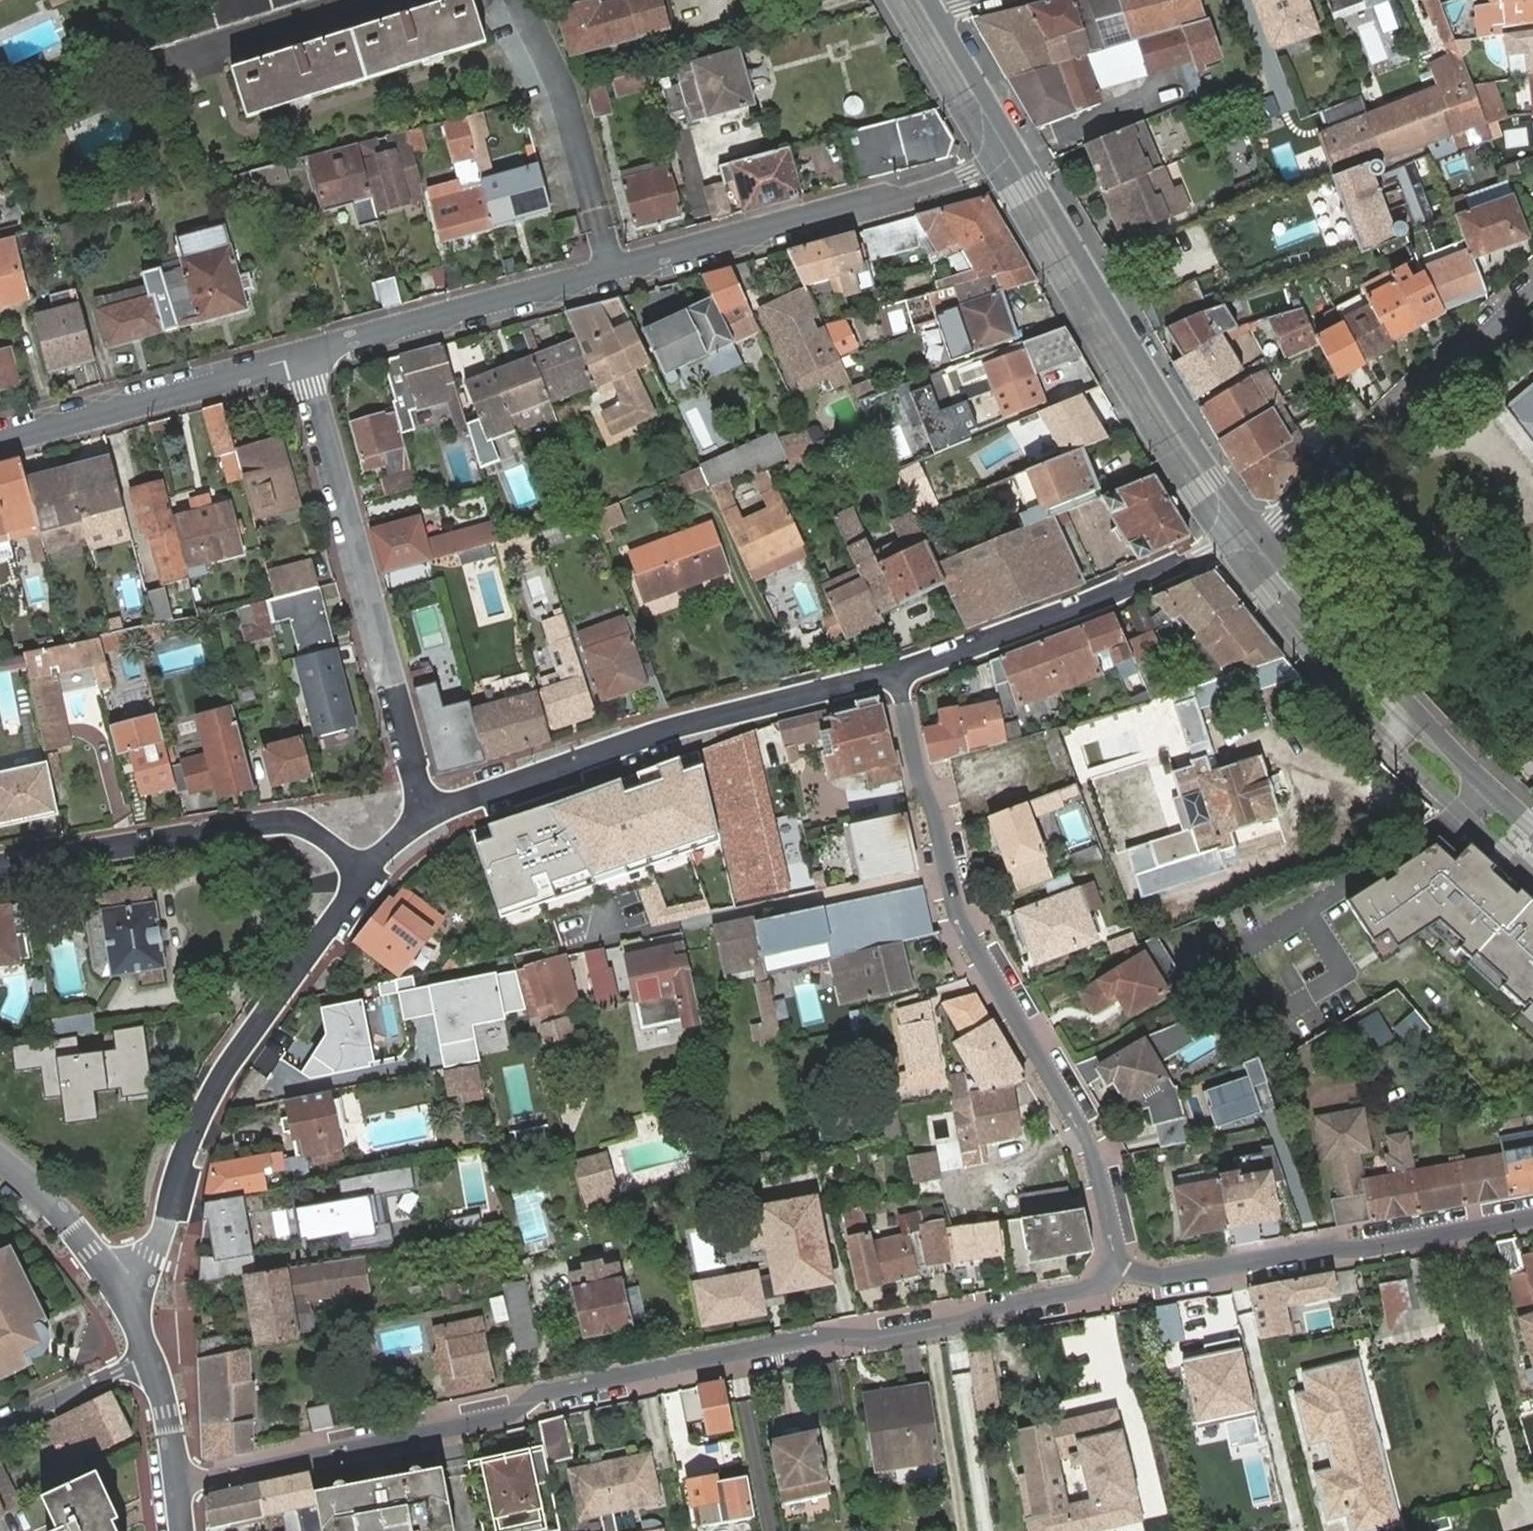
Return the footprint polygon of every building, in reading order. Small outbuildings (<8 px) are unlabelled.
[(143,17),(151,45),(301,0),(199,0),(143,17)] [(488,33),(477,0),(449,0),(235,67),(247,108),(276,100),(278,107),(344,86),(342,79),(395,62),(397,70),(463,49),(461,41),(488,33)] [(559,10),(572,53),(574,55),(672,29),(664,0),(614,0),(604,2),(603,0),(589,0),(559,10)] [(1085,56),(1141,39),(1187,25),(1207,19),(1201,0),(1055,0),(977,19),(1011,78),(1079,57),(1085,56)] [(1278,48),(1317,32),(1306,0),(1259,0),(1278,48)] [(1336,17),(1396,2),(1395,0),(1329,0),(1336,17)] [(1493,5),(1478,7),(1481,37),(1501,34),(1507,34),(1506,25),(1532,21),(1532,0),(1493,0),(1493,5)] [(1408,99),(1370,112),(1388,161),(1477,128),(1483,145),(1495,140),(1490,127),(1487,119),(1474,87),(1456,40),(1444,6),(1436,9),(1449,47),(1453,58),(1451,60),(1451,62),(1414,74),(1401,79),(1408,99)] [(1196,58),(1197,70),(1203,69),(1203,63),(1221,58),(1207,19),(1187,25),(1196,58)] [(1187,25),(1141,39),(1152,71),(1196,58),(1187,25)] [(1531,76),(1532,76),(1532,31),(1507,34),(1509,54),(1528,51),(1531,76)] [(490,41),(488,33),(461,41),(463,49),(490,41)] [(1472,49),(1471,38),(1456,40),(1463,57),(1472,49)] [(695,123),(757,106),(741,51),(678,68),(685,89),(690,86),(695,106),(690,108),(695,123)] [(1011,78),(1040,129),(1093,106),(1102,103),(1085,56),(1079,57),(1011,78)] [(344,86),(397,70),(395,62),(342,79),(344,86)] [(660,84),(656,68),(646,70),(650,87),(660,84)] [(650,87),(646,70),(618,77),(623,97),(651,90),(650,87)] [(589,83),(597,114),(612,110),(604,80),(589,83)] [(1474,87),(1487,119),(1496,117),(1485,85),(1474,87)] [(1264,126),(1282,122),(1277,96),(1259,100),(1264,126)] [(276,100),(247,108),(249,116),(278,107),(276,100)] [(516,110),(525,107),(523,100),(522,101),(514,103),(516,110)] [(862,182),(949,159),(955,137),(939,109),(849,133),(862,182)] [(497,228),(554,212),(541,163),(495,176),(483,133),(489,132),(484,111),(468,116),(484,179),(486,186),(497,228)] [(1321,135),(1337,174),(1339,177),(1377,164),(1388,161),(1370,112),(1321,135)] [(484,179),(468,116),(447,121),(464,186),(484,179)] [(1089,144),(1107,190),(1148,173),(1165,166),(1166,166),(1150,117),(1137,122),(1089,144)] [(1503,138),(1498,124),(1490,127),(1495,140),(1495,141),(1503,138)] [(429,160),(421,128),(411,131),(411,133),(415,148),(419,162),(429,160)] [(380,139),(360,144),(375,197),(378,208),(379,210),(427,197),(427,196),(424,185),(419,162),(415,148),(411,133),(411,131),(380,139)] [(375,197),(360,144),(344,148),(345,151),(313,160),(328,211),(356,204),(362,226),(382,221),(379,210),(378,208),(375,197)] [(806,197),(792,148),(770,153),(722,166),(725,176),(728,175),(738,173),(746,203),(736,206),(733,207),(735,215),(806,197)] [(1436,155),(1415,163),(1419,170),(1430,167),(1442,200),(1452,196),(1439,162),(1436,155)] [(1415,163),(1407,166),(1410,174),(1419,170),(1415,163)] [(255,172),(259,189),(291,180),(286,164),(255,172)] [(1335,178),(1364,253),(1380,247),(1407,237),(1411,236),(1409,230),(1417,228),(1409,208),(1407,209),(1395,179),(1410,174),(1407,166),(1392,172),(1383,174),(1384,166),(1377,164),(1339,177),(1335,178)] [(1389,165),(1384,166),(1383,174),(1392,172),(1389,165)] [(1513,165),(1505,167),(1509,178),(1516,175),(1513,165)] [(1148,173),(1107,190),(1124,235),(1169,217),(1190,209),(1183,190),(1175,192),(1165,166),(1148,173)] [(639,232),(687,219),(674,168),(626,180),(639,232)] [(248,192),(259,189),(255,172),(241,176),(245,191),(248,192)] [(738,173),(728,175),(736,206),(746,203),(738,173)] [(1509,178),(1496,183),(1502,199),(1515,194),(1509,178)] [(1496,183),(1453,200),(1460,221),(1469,244),(1473,257),(1475,261),(1532,238),(1515,194),(1502,199),(1496,183)] [(123,208),(151,201),(147,184),(118,191),(123,208)] [(733,207),(727,184),(711,189),(719,219),(735,215),(733,207)] [(444,243),(497,228),(486,186),(433,200),(444,243)] [(964,248),(1007,224),(990,196),(867,230),(874,257),(882,255),(906,248),(907,254),(932,247),(929,237),(936,234),(933,228),(947,220),(959,242),(944,249),(948,257),(951,256),(964,248)] [(933,228),(936,234),(944,249),(959,242),(947,220),(933,228)] [(84,222),(66,226),(76,265),(94,260),(84,222)] [(959,284),(1029,263),(1007,224),(964,248),(976,270),(960,275),(940,282),(942,290),(959,284)] [(1437,255),(1428,230),(1411,236),(1407,237),(1410,244),(1413,243),(1421,267),(1426,277),(1443,308),(1455,303),(1455,301),(1474,292),(1473,289),(1484,285),(1475,261),(1473,257),(1441,267),(1437,255)] [(830,240),(845,290),(852,288),(850,280),(856,279),(854,271),(868,266),(858,232),(830,240)] [(19,237),(0,242),(0,305),(33,297),(19,237)] [(174,291),(183,328),(253,310),(247,290),(257,286),(254,275),(244,277),(235,245),(220,250),(218,243),(213,240),(204,243),(202,248),(204,254),(187,259),(188,261),(190,269),(170,274),(174,291)] [(838,292),(845,290),(830,240),(791,251),(808,287),(833,278),(837,287),(838,292)] [(1473,257),(1469,244),(1437,255),(1441,267),(1473,257)] [(976,270),(964,248),(951,256),(960,275),(976,270)] [(190,269),(188,261),(168,267),(169,270),(170,274),(190,269)] [(760,286),(750,262),(734,266),(746,292),(760,286)] [(1004,289),(1039,279),(1029,263),(959,284),(942,290),(931,293),(938,317),(937,313),(943,311),(942,307),(946,306),(1004,289)] [(449,285),(444,265),(434,268),(439,287),(449,285)] [(746,292),(734,266),(705,274),(716,298),(738,347),(755,339),(746,318),(749,317),(752,324),(759,320),(746,292)] [(1443,308),(1426,277),(1416,282),(1408,268),(1393,274),(1398,284),(1419,325),(1445,312),(1443,308)] [(112,346),(183,328),(174,291),(170,274),(169,270),(147,276),(150,287),(152,298),(112,309),(110,298),(109,297),(100,300),(112,346)] [(384,281),(391,307),(405,303),(398,277),(384,281)] [(808,287),(809,290),(813,298),(837,287),(833,278),(808,287)] [(1148,302),(1158,326),(1208,304),(1198,280),(1148,302)] [(1370,298),(1371,300),(1392,340),(1419,325),(1398,284),(1370,298)] [(1455,301),(1455,303),(1456,306),(1487,293),(1484,285),(1473,289),(1474,292),(1455,301)] [(150,287),(110,298),(112,309),(152,298),(150,287)] [(59,313),(38,318),(51,371),(99,360),(80,289),(54,295),(59,313)] [(1019,335),(1004,289),(946,306),(961,355),(1019,335)] [(765,312),(797,378),(801,376),(806,388),(832,376),(847,369),(844,361),(841,356),(829,330),(820,334),(813,318),(821,315),(813,298),(809,290),(765,312)] [(592,306),(568,313),(570,316),(577,336),(579,339),(588,362),(596,383),(597,387),(610,381),(615,386),(617,396),(614,407),(608,410),(608,412),(618,433),(658,413),(637,368),(653,360),(636,325),(621,332),(616,321),(631,314),(623,297),(605,302),(609,311),(597,317),(592,306)] [(682,371),(738,347),(716,298),(647,330),(655,348),(651,350),(658,365),(663,363),(674,384),(675,386),(681,383),(680,379),(685,376),(682,371)] [(908,299),(886,304),(889,315),(910,308),(908,299)] [(1366,310),(1344,322),(1345,325),(1364,361),(1394,345),(1392,340),(1371,300),(1363,304),(1366,310)] [(609,311),(605,302),(592,306),(597,317),(609,311)] [(876,319),(889,315),(886,304),(873,309),(876,319)] [(1168,328),(1185,356),(1223,334),(1225,332),(1233,330),(1220,307),(1203,313),(1168,328)] [(1319,337),(1306,309),(1273,318),(1291,361),(1323,347),(1319,337)] [(1291,361),(1273,318),(1264,321),(1283,365),(1291,361)] [(1036,374),(1080,356),(1067,325),(1021,344),(1023,350),(983,366),(989,380),(961,392),(965,402),(1036,374)] [(1345,325),(1319,337),(1323,347),(1334,364),(1341,374),(1364,361),(1345,325)] [(534,328),(527,330),(537,356),(546,378),(588,362),(579,339),(544,353),(534,328)] [(1185,356),(1176,362),(1198,399),(1246,371),(1225,332),(1223,334),(1185,356)] [(472,424),(447,344),(403,356),(403,357),(387,362),(398,400),(396,401),(399,413),(406,434),(419,431),(415,411),(455,401),(464,435),(475,432),(472,424)] [(23,384),(13,348),(0,352),(0,391),(23,384)] [(537,356),(499,371),(520,425),(529,422),(525,411),(543,404),(546,416),(558,412),(557,408),(553,400),(546,378),(537,356)] [(588,362),(546,378),(553,400),(562,396),(596,383),(588,362)] [(667,387),(674,384),(663,363),(658,365),(667,387)] [(853,380),(847,369),(832,376),(837,387),(853,380)] [(520,425),(499,371),(470,383),(485,420),(484,420),(472,424),(475,432),(486,467),(508,461),(500,439),(522,430),(520,425)] [(1203,407),(1222,441),(1283,405),(1287,403),(1269,371),(1203,407)] [(1050,408),(1036,374),(965,402),(976,429),(967,433),(970,441),(1016,422),(1050,408)] [(923,427),(934,455),(970,441),(967,433),(976,429),(965,402),(940,412),(925,376),(894,388),(911,432),(923,427)] [(1501,406),(1532,448),(1532,381),(1501,406)] [(1083,447),(1110,437),(1085,394),(1056,405),(1050,408),(1016,422),(1029,435),(1046,425),(1065,455),(1083,447)] [(239,450),(227,404),(207,410),(218,455),(223,454),(239,450)] [(549,421),(546,416),(543,404),(525,411),(529,422),(531,428),(549,421)] [(1283,405),(1222,441),(1256,497),(1274,500),(1315,461),(1298,431),(1290,436),(1283,424),(1291,420),(1283,405)] [(560,418),(558,412),(546,416),(549,421),(549,423),(560,418)] [(416,472),(406,434),(399,413),(356,425),(368,471),(388,466),(386,454),(403,450),(406,461),(409,473),(416,472)] [(1298,431),(1291,420),(1283,424),(1290,436),(1298,431)] [(283,439),(239,450),(247,477),(257,519),(302,506),(283,439)] [(778,439),(762,445),(765,449),(780,444),(778,439)] [(837,439),(815,445),(816,447),(820,456),(839,451),(840,451),(837,439)] [(762,445),(703,467),(712,486),(732,480),(733,475),(767,461),(770,466),(787,459),(780,444),(765,449),(762,445)] [(787,454),(792,464),(809,459),(820,456),(816,447),(815,445),(815,444),(787,454)] [(1022,511),(1028,525),(1068,510),(1079,506),(1076,499),(1094,492),(1100,490),(1094,473),(1089,463),(1083,447),(1065,455),(1029,469),(1011,476),(1024,511),(1022,511)] [(247,477),(239,450),(223,454),(230,480),(247,477)] [(388,466),(406,461),(403,450),(386,454),(388,466)] [(929,454),(921,457),(924,465),(931,462),(929,454)] [(88,538),(131,526),(113,455),(70,467),(88,538)] [(0,466),(0,497),(11,541),(32,536),(30,527),(34,526),(37,535),(42,533),(27,479),(22,460),(0,466)] [(1095,461),(1089,463),(1094,473),(1099,471),(1095,461)] [(918,463),(895,472),(905,494),(927,485),(918,463)] [(70,467),(27,479),(42,533),(46,550),(88,538),(70,467)] [(392,496),(420,488),(416,475),(388,482),(392,496)] [(1139,558),(1192,536),(1156,476),(1103,496),(1139,558)] [(153,531),(178,620),(204,616),(190,564),(178,517),(168,482),(134,492),(145,532),(153,531)] [(1076,499),(1079,506),(1096,499),(1094,492),(1076,499)] [(0,497),(0,562),(16,558),(11,541),(0,497)] [(178,517),(190,564),(246,549),(233,502),(178,517)] [(731,527),(749,566),(804,541),(786,504),(731,527)] [(854,507),(836,515),(861,568),(882,613),(945,583),(934,561),(913,514),(912,511),(894,520),(903,539),(881,549),(873,533),(868,535),(854,507)] [(925,509),(913,514),(934,561),(946,556),(925,509)] [(945,583),(966,625),(1084,581),(1057,526),(1072,519),(1068,510),(1028,525),(946,556),(934,561),(945,583)] [(543,523),(553,521),(556,521),(554,514),(552,515),(541,517),(543,523)] [(374,532),(385,574),(407,568),(415,566),(435,560),(437,560),(432,540),(425,517),(374,532)] [(432,540),(437,560),(452,556),(500,543),(509,540),(502,519),(432,540)] [(663,593),(725,571),(706,529),(700,531),(700,529),(641,551),(646,569),(657,565),(659,568),(638,575),(647,601),(663,593)] [(88,538),(46,550),(47,554),(90,543),(88,538)] [(810,555),(804,541),(749,566),(756,580),(810,555)] [(270,569),(276,596),(319,586),(314,560),(270,569)] [(828,567),(818,571),(824,585),(835,581),(828,567)] [(824,585),(849,638),(886,621),(882,613),(861,568),(835,581),(824,585)] [(729,579),(725,571),(663,593),(647,601),(649,606),(729,579)] [(1213,571),(1127,608),(1140,635),(1157,627),(1169,616),(1174,621),(1181,615),(1198,633),(1214,620),(1220,625),(1243,605),(1213,571)] [(276,596),(269,599),(275,619),(292,614),(302,656),(335,648),(336,648),(319,586),(276,596)] [(269,599),(241,607),(252,643),(280,637),(275,619),(269,599)] [(585,679),(588,678),(565,605),(551,610),(572,681),(546,689),(556,725),(595,713),(585,679)] [(1230,664),(1233,674),(1263,664),(1286,656),(1243,605),(1220,625),(1214,620),(1198,633),(1190,640),(1196,645),(1201,641),(1208,648),(1198,658),(1212,673),(1217,668),(1230,664)] [(1114,614),(1082,626),(1096,664),(1110,659),(1112,664),(1132,656),(1127,644),(1114,614)] [(648,687),(656,710),(669,706),(657,674),(647,677),(626,617),(581,632),(603,702),(648,687)] [(124,621),(111,625),(115,638),(128,634),(124,621)] [(157,626),(139,631),(141,642),(163,637),(160,625),(157,626)] [(1082,626),(1043,641),(1061,689),(1101,674),(1096,664),(1082,626)] [(36,639),(40,653),(72,646),(68,631),(36,639)] [(115,638),(104,641),(106,651),(141,642),(139,631),(115,638)] [(1127,644),(1132,656),(1135,663),(1158,653),(1150,637),(1127,644)] [(40,653),(26,655),(30,674),(36,701),(39,712),(41,721),(46,742),(48,750),(70,744),(54,673),(94,662),(108,659),(106,651),(104,641),(72,646),(40,653)] [(1043,641),(991,659),(997,685),(1011,681),(1020,704),(1061,689),(1043,641)] [(10,659),(7,647),(0,649),(0,661),(10,659)] [(335,648),(302,656),(301,656),(321,731),(355,722),(336,648),(335,648)] [(1303,675),(1286,656),(1263,664),(1287,688),(1303,675)] [(108,659),(94,662),(101,689),(115,686),(108,659)] [(412,673),(417,690),(433,686),(438,685),(435,672),(429,673),(428,669),(412,673)] [(101,689),(103,699),(106,698),(118,696),(115,686),(101,689)] [(433,686),(417,690),(439,774),(489,762),(488,759),(474,709),(469,692),(436,700),(433,686)] [(474,709),(488,759),(553,739),(538,691),(522,695),(521,691),(508,695),(509,699),(474,709)] [(143,795),(179,787),(157,703),(156,697),(145,700),(146,704),(128,709),(127,704),(120,706),(128,738),(143,795)] [(824,711),(779,723),(784,744),(830,733),(834,752),(824,755),(829,775),(867,768),(870,785),(903,779),(898,752),(892,753),(877,698),(855,703),(855,705),(846,708),(847,710),(832,713),(832,714),(824,716),(824,711)] [(1000,702),(960,710),(969,752),(989,747),(987,736),(1006,732),(1000,702)] [(257,787),(237,707),(204,716),(214,755),(184,763),(191,790),(221,783),(224,795),(257,787)] [(939,727),(923,729),(931,763),(950,758),(969,752),(960,710),(959,707),(939,711),(941,721),(939,727)] [(1099,720),(1065,728),(1069,744),(1103,736),(1099,720)] [(751,731),(704,749),(720,823),(741,900),(786,890),(775,837),(762,781),(751,731)] [(277,783),(316,775),(308,738),(269,748),(277,783)] [(1141,899),(1228,871),(1223,854),(1237,849),(1232,833),(1282,817),(1262,755),(1211,771),(1206,757),(1193,761),(1195,766),(1172,773),(1180,796),(1172,798),(1183,831),(1125,849),(1141,899)] [(622,779),(489,824),(494,840),(475,846),(501,923),(539,910),(543,923),(658,885),(653,870),(720,847),(703,767),(687,773),(680,759),(642,772),(647,788),(627,795),(622,779)] [(0,772),(0,827),(59,814),(47,762),(0,772)] [(1064,807),(1058,791),(990,816),(1017,892),(1054,878),(1032,818),(1064,807)] [(853,826),(864,880),(917,869),(906,816),(853,826)] [(797,841),(800,861),(810,859),(806,838),(797,841)] [(1098,845),(1072,854),(1078,869),(1103,860),(1098,845)] [(1468,845),(1451,863),(1432,845),(1344,903),(1379,958),(1437,923),(1532,1015),(1532,901),(1468,845)] [(800,861),(807,893),(818,891),(814,874),(810,859),(800,861)] [(1103,860),(1078,869),(1083,884),(1113,873),(1107,859),(1103,860)] [(814,874),(818,891),(824,889),(822,872),(814,874)] [(104,911),(113,977),(138,973),(141,990),(168,985),(165,970),(169,969),(158,903),(154,903),(152,887),(102,895),(104,911)] [(921,889),(756,924),(767,973),(830,958),(838,956),(858,952),(903,941),(933,934),(921,889)] [(394,902),(390,899),(358,941),(400,973),(442,920),(404,891),(394,902)] [(1078,891),(1019,912),(1026,931),(1029,941),(1037,961),(1095,939),(1078,891)] [(0,905),(0,965),(18,962),(18,958),(29,956),(25,932),(15,933),(10,904),(0,905)] [(104,979),(113,977),(104,911),(93,912),(88,919),(95,972),(104,979)] [(756,924),(755,917),(712,926),(723,977),(755,971),(770,1037),(780,1035),(777,1019),(773,1000),(767,973),(756,924)] [(1026,931),(1019,934),(1022,943),(1029,941),(1026,931)] [(1184,986),(1155,937),(1138,942),(1146,956),(1080,992),(1092,1014),(1114,1001),(1112,997),(1117,994),(1120,999),(1129,1017),(1184,986)] [(858,952),(868,998),(914,988),(903,941),(858,952)] [(702,1025),(700,1017),(684,943),(626,957),(635,1002),(640,1031),(682,1022),(684,1028),(702,1025)] [(599,963),(597,951),(585,953),(588,966),(599,963)] [(858,952),(838,956),(848,1003),(868,998),(858,952)] [(565,999),(554,961),(526,967),(541,1017),(556,1013),(552,1002),(565,999)] [(599,963),(588,966),(591,977),(597,1004),(609,1002),(599,963)] [(526,967),(516,970),(517,972),(528,1009),(537,1006),(526,967)] [(497,974),(399,993),(404,1021),(435,1014),(444,1068),(481,1061),(476,1026),(508,1021),(506,1014),(528,1009),(517,972),(497,974)] [(584,985),(592,984),(591,977),(582,979),(584,985)] [(807,983),(795,985),(799,1007),(811,1005),(807,983)] [(1027,1080),(977,992),(945,1001),(964,1038),(957,1044),(979,1085),(986,1081),(991,1090),(1011,1087),(1027,1080)] [(784,998),(773,1000),(777,1019),(788,1017),(784,998)] [(363,1000),(321,1009),(327,1037),(301,1073),(312,1079),(371,1068),(370,1064),(376,1063),(363,1000)] [(929,1002),(901,1011),(909,1071),(901,1073),(903,1087),(941,1081),(929,1002)] [(1190,1016),(1187,1007),(1160,1020),(1162,1027),(1181,1020),(1190,1016)] [(64,1038),(93,1033),(91,1015),(62,1020),(64,1038)] [(545,1027),(551,1047),(579,1039),(573,1019),(545,1027)] [(1181,1020),(1162,1027),(1168,1053),(1192,1039),(1181,1020)] [(78,1037),(11,1045),(14,1072),(42,1069),(45,1099),(63,1096),(67,1124),(98,1120),(94,1092),(122,1088),(123,1098),(154,1094),(145,1025),(113,1029),(116,1049),(80,1054),(78,1037)] [(1168,1053),(1162,1027),(1075,1064),(1086,1085),(1105,1074),(1110,1081),(1117,1077),(1130,1099),(1134,1097),(1140,1107),(1151,1104),(1156,1122),(1185,1115),(1179,1093),(1178,1089),(1175,1091),(1157,1059),(1168,1053)] [(1268,1082),(1261,1065),(1259,1057),(1245,1064),(1249,1076),(1203,1092),(1216,1127),(1261,1112),(1253,1088),(1268,1082)] [(485,1097),(478,1062),(444,1068),(432,1070),(434,1079),(448,1077),(451,1092),(465,1090),(467,1100),(485,1097)] [(962,1078),(950,1080),(951,1086),(953,1097),(964,1095),(962,1078)] [(1011,1087),(991,1090),(964,1095),(953,1097),(954,1107),(955,1115),(973,1112),(978,1145),(1021,1137),(1011,1087)] [(332,1099),(330,1090),(288,1097),(298,1154),(315,1152),(317,1162),(344,1157),(342,1146),(339,1131),(346,1130),(349,1129),(344,1102),(340,1103),(339,1098),(332,1099)] [(1134,1097),(1130,1099),(1126,1102),(1132,1112),(1140,1107),(1134,1097)] [(1329,1156),(1330,1157),(1358,1147),(1359,1152),(1369,1150),(1361,1110),(1315,1119),(1323,1158),(1329,1156)] [(978,1145),(973,1112),(955,1115),(963,1156),(980,1153),(978,1145)] [(906,1139),(902,1117),(887,1121),(891,1142),(897,1141),(906,1139)] [(349,1145),(346,1130),(339,1131),(342,1146),(349,1145)] [(1410,1173),(1401,1132),(1385,1137),(1388,1155),(1383,1156),(1387,1177),(1410,1173)] [(1502,1155),(1510,1193),(1532,1189),(1532,1134),(1499,1140),(1502,1155)] [(1358,1147),(1330,1157),(1338,1198),(1331,1200),(1335,1225),(1371,1219),(1364,1181),(1359,1152),(1358,1147)] [(270,1173),(284,1170),(280,1152),(210,1167),(203,1202),(265,1189),(260,1169),(269,1168),(270,1173)] [(937,1178),(934,1155),(925,1157),(909,1159),(913,1182),(937,1178)] [(1510,1193),(1502,1155),(1463,1162),(1462,1156),(1455,1157),(1463,1202),(1510,1193)] [(607,1156),(579,1163),(587,1195),(615,1188),(607,1156)] [(1451,1165),(1410,1173),(1417,1210),(1463,1202),(1455,1157),(1450,1158),(1451,1165)] [(419,1216),(411,1170),(337,1182),(340,1201),(295,1208),(300,1243),(348,1235),(350,1248),(391,1241),(388,1221),(419,1216)] [(1387,1177),(1364,1181),(1371,1219),(1417,1210),(1410,1173),(1387,1177)] [(1237,1174),(1219,1177),(1220,1182),(1227,1226),(1276,1217),(1268,1174),(1239,1179),(1237,1174)] [(1227,1226),(1220,1182),(1175,1191),(1184,1234),(1227,1226)] [(618,1200),(615,1188),(587,1195),(590,1207),(618,1200)] [(821,1196),(759,1207),(777,1298),(838,1286),(821,1196)] [(205,1204),(203,1222),(209,1222),(214,1257),(201,1257),(199,1284),(257,1275),(245,1197),(205,1204)] [(871,1245),(863,1208),(846,1213),(852,1239),(849,1239),(861,1291),(880,1286),(871,1245)] [(1093,1252),(1082,1209),(1021,1219),(1027,1263),(1093,1252)] [(456,1238),(482,1233),(477,1216),(453,1221),(456,1238)] [(994,1222),(946,1228),(951,1261),(1000,1254),(994,1222)] [(871,1245),(880,1286),(919,1276),(917,1267),(949,1262),(942,1223),(909,1229),(911,1237),(871,1245)] [(1497,1242),(1532,1364),(1532,1294),(1522,1256),(1517,1238),(1497,1242)] [(10,1247),(2,1250),(9,1264),(17,1261),(10,1247)] [(27,1355),(27,1354),(31,1355),(33,1355),(35,1355),(36,1355),(38,1354),(41,1353),(43,1352),(45,1349),(46,1348),(47,1347),(48,1343),(49,1341),(49,1340),(49,1337),(49,1335),(48,1333),(47,1331),(46,1329),(44,1327),(43,1326),(40,1324),(38,1323),(37,1322),(25,1298),(33,1294),(17,1261),(9,1264),(2,1250),(0,1248),(0,1368),(27,1355)] [(1522,1256),(1532,1294),(1532,1253),(1522,1256)] [(369,1287),(364,1256),(285,1270),(287,1278),(304,1275),(308,1294),(306,1294),(307,1300),(369,1287)] [(585,1266),(587,1272),(603,1269),(601,1261),(585,1266)] [(603,1269),(587,1272),(572,1276),(584,1337),(630,1327),(629,1323),(646,1319),(639,1285),(622,1290),(617,1266),(603,1269)] [(287,1278),(285,1270),(257,1275),(247,1276),(257,1347),(298,1340),(294,1317),(306,1315),(302,1295),(306,1294),(308,1294),(304,1275),(287,1278)] [(759,1271),(695,1283),(704,1328),(767,1315),(759,1271)] [(1331,1274),(1248,1290),(1260,1341),(1288,1335),(1281,1310),(1336,1294),(1331,1274)] [(522,1281),(521,1281),(502,1286),(504,1293),(505,1298),(509,1318),(515,1345),(516,1352),(537,1347),(522,1281)] [(1409,1330),(1401,1283),(1382,1287),(1390,1334),(1409,1330)] [(33,1294),(25,1298),(37,1322),(45,1319),(33,1294)] [(509,1318),(505,1298),(493,1300),(497,1321),(509,1318)] [(473,1321),(435,1329),(438,1351),(435,1352),(433,1354),(436,1373),(443,1374),(447,1395),(492,1385),(480,1325),(475,1325),(473,1321)] [(229,1335),(199,1340),(200,1357),(232,1351),(229,1335)] [(1240,1344),(1178,1358),(1193,1425),(1255,1411),(1240,1344)] [(519,1363),(516,1352),(515,1345),(507,1347),(509,1364),(519,1363)] [(253,1442),(251,1348),(232,1351),(200,1357),(201,1455),(208,1460),(254,1450),(253,1442)] [(990,1348),(967,1352),(976,1410),(999,1407),(990,1348)] [(3,1376),(31,1363),(27,1355),(0,1368),(0,1371),(3,1376)] [(1349,1522),(1397,1510),(1357,1359),(1302,1374),(1307,1393),(1294,1396),(1308,1448),(1327,1443),(1334,1466),(1332,1470),(1314,1475),(1327,1523),(1348,1518),(1349,1522)] [(732,1426),(724,1381),(699,1387),(707,1432),(732,1426)] [(927,1386),(866,1396),(878,1469),(938,1460),(927,1386)] [(133,1435),(112,1390),(53,1419),(58,1432),(61,1431),(71,1452),(69,1453),(75,1464),(133,1435)] [(312,1430),(333,1425),(328,1404),(308,1409),(312,1430)] [(1116,1406),(1050,1420),(1057,1454),(1124,1439),(1120,1427),(1116,1406)] [(565,1415),(540,1421),(545,1448),(548,1462),(548,1463),(575,1458),(566,1415),(565,1415)] [(1050,1420),(1015,1427),(1032,1516),(1067,1510),(1057,1454),(1050,1420)] [(1120,1427),(1073,1438),(1089,1506),(1136,1494),(1134,1485),(1120,1427)] [(817,1431),(770,1442),(783,1504),(831,1494),(817,1431)] [(590,1452),(593,1466),(604,1464),(602,1450),(590,1452)] [(484,1461),(500,1530),(525,1530),(543,1527),(526,1452),(484,1461)] [(570,1470),(579,1520),(601,1516),(604,1530),(617,1530),(614,1514),(661,1505),(652,1455),(604,1464),(593,1466),(570,1470)] [(6,1513),(22,1506),(0,1461),(0,1501),(6,1513)] [(317,1505),(321,1530),(424,1530),(453,1526),(442,1468),(401,1476),(403,1487),(394,1488),(393,1484),(371,1487),(372,1493),(361,1494),(360,1483),(315,1492),(317,1505)] [(204,1496),(206,1528),(317,1505),(315,1492),(311,1472),(204,1496)] [(44,1496),(61,1530),(113,1530),(109,1523),(116,1521),(92,1473),(44,1496)] [(401,1476),(360,1483),(361,1494),(372,1493),(371,1487),(393,1484),(394,1488),(403,1487),(401,1476)] [(713,1477),(689,1481),(693,1504),(717,1500),(713,1477)] [(1021,1510),(1026,1530),(1095,1530),(1143,1521),(1134,1485),(1021,1510)] [(1397,1510),(1349,1522),(1351,1530),(1375,1530),(1401,1525),(1397,1510)] [(661,1525),(660,1525),(660,1524),(659,1524),(659,1523),(658,1523),(657,1523),(656,1522),(655,1522),(654,1522),(654,1521),(653,1521),(652,1521),(651,1521),(650,1521),(642,1524),(643,1530),(662,1530),(661,1525)]
